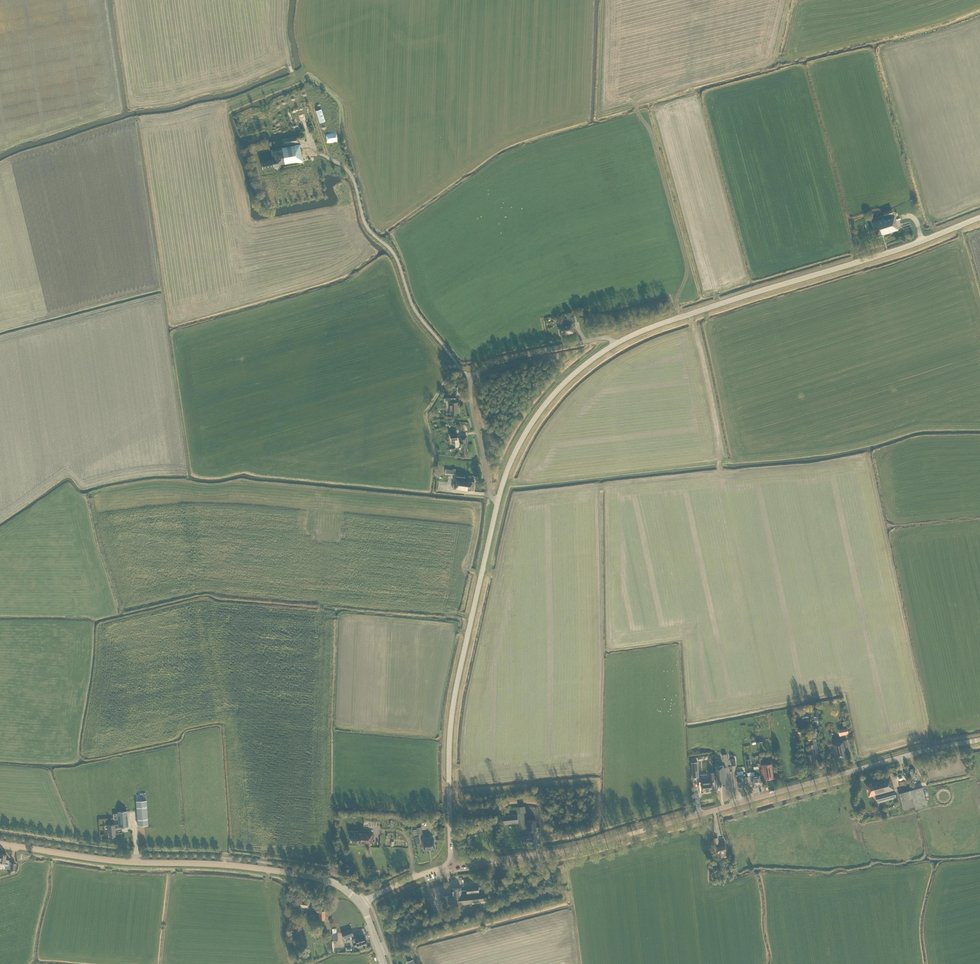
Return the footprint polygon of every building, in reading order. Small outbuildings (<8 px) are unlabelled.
[(316,111),(320,123),(325,121),(321,109),(316,111)] [(324,133),(327,141),(337,138),(334,130),(324,133)] [(261,162),(263,169),(280,165),(280,166),(302,162),(297,136),(282,139),(283,146),(286,145),(286,147),(271,150),(273,160),(261,162)] [(894,215),(882,219),(881,217),(878,218),(878,220),(872,222),(877,236),(898,230),(894,215)] [(571,323),(576,322),(575,316),(563,318),(565,324),(564,324),(564,325),(559,327),(560,335),(566,334),(573,333),(571,323)] [(451,413),(459,413),(459,402),(451,402),(451,413)] [(459,446),(460,452),(462,452),(462,453),(468,452),(467,449),(468,449),(467,443),(468,443),(467,437),(458,438),(458,434),(451,435),(451,441),(455,440),(456,447),(459,446)] [(469,480),(465,479),(466,475),(457,473),(456,478),(457,478),(456,484),(453,484),(453,489),(468,491),(468,490),(473,491),(475,481),(469,480)] [(838,729),(840,735),(848,733),(845,721),(842,722),(844,727),(838,729)] [(844,747),(848,746),(847,740),(843,741),(843,742),(833,744),(834,753),(836,753),(837,758),(845,756),(844,751),(845,751),(844,747)] [(809,749),(810,754),(807,755),(809,764),(815,762),(813,754),(815,753),(814,748),(809,749)] [(720,783),(720,785),(722,785),(722,783),(725,783),(725,781),(727,781),(726,767),(724,767),(723,765),(723,764),(723,760),(722,754),(715,754),(714,754),(715,765),(716,765),(716,764),(716,766),(715,766),(717,784),(720,783)] [(763,761),(764,764),(761,765),(762,769),(761,769),(762,774),(763,774),(764,779),(773,778),(771,760),(763,761)] [(754,766),(754,770),(755,775),(747,776),(748,782),(748,784),(752,784),(752,785),(757,784),(757,783),(761,783),(759,769),(758,766),(754,766)] [(708,773),(709,780),(701,781),(702,791),(713,790),(712,781),(715,781),(714,772),(708,773)] [(891,780),(890,776),(889,772),(882,774),(883,778),(865,783),(869,796),(872,795),(873,796),(876,796),(878,803),(896,797),(891,780)] [(745,777),(745,774),(736,775),(737,782),(738,782),(739,787),(745,786),(745,782),(748,782),(747,776),(745,777)] [(899,793),(904,809),(915,806),(916,808),(927,805),(922,787),(899,793)] [(136,801),(138,826),(148,825),(146,800),(136,801)] [(507,809),(508,815),(503,816),(504,824),(519,823),(518,814),(521,814),(520,808),(507,809)] [(119,827),(119,828),(128,827),(127,811),(118,812),(119,824),(108,825),(109,833),(110,837),(115,836),(115,832),(116,832),(115,828),(119,827)] [(527,821),(528,830),(537,830),(536,820),(527,821)] [(414,831),(415,835),(423,834),(422,827),(417,828),(417,830),(414,831)] [(364,843),(364,844),(372,845),(373,833),(366,833),(367,829),(362,829),(362,833),(357,833),(357,836),(352,835),(352,842),(364,843)] [(465,840),(466,846),(472,846),(471,845),(473,844),(472,834),(463,835),(464,840),(465,840)] [(524,838),(522,838),(523,843),(528,843),(528,844),(534,843),(533,836),(524,836),(524,838)] [(423,841),(424,850),(435,849),(434,840),(423,841)] [(719,853),(720,858),(728,856),(725,843),(716,845),(719,853)] [(9,860),(6,859),(6,854),(0,853),(0,854),(0,865),(8,866),(9,860)] [(451,896),(451,895),(442,896),(443,907),(452,906),(452,903),(453,903),(454,905),(463,904),(463,903),(489,900),(488,891),(485,891),(484,887),(481,887),(481,886),(479,887),(479,884),(467,886),(467,890),(461,890),(461,887),(452,888),(453,896),(451,896)] [(301,907),(309,909),(311,899),(302,898),(296,897),(294,910),(298,911),(297,913),(300,913),(301,907)] [(326,926),(326,931),(327,931),(327,934),(330,934),(330,911),(325,911),(325,910),(319,911),(320,926),(326,926)] [(354,936),(352,930),(352,929),(342,932),(344,938),(347,937),(347,938),(354,936)] [(364,936),(359,938),(356,939),(357,942),(354,943),(355,947),(358,946),(359,948),(367,945),(366,939),(365,939),(364,936)]
